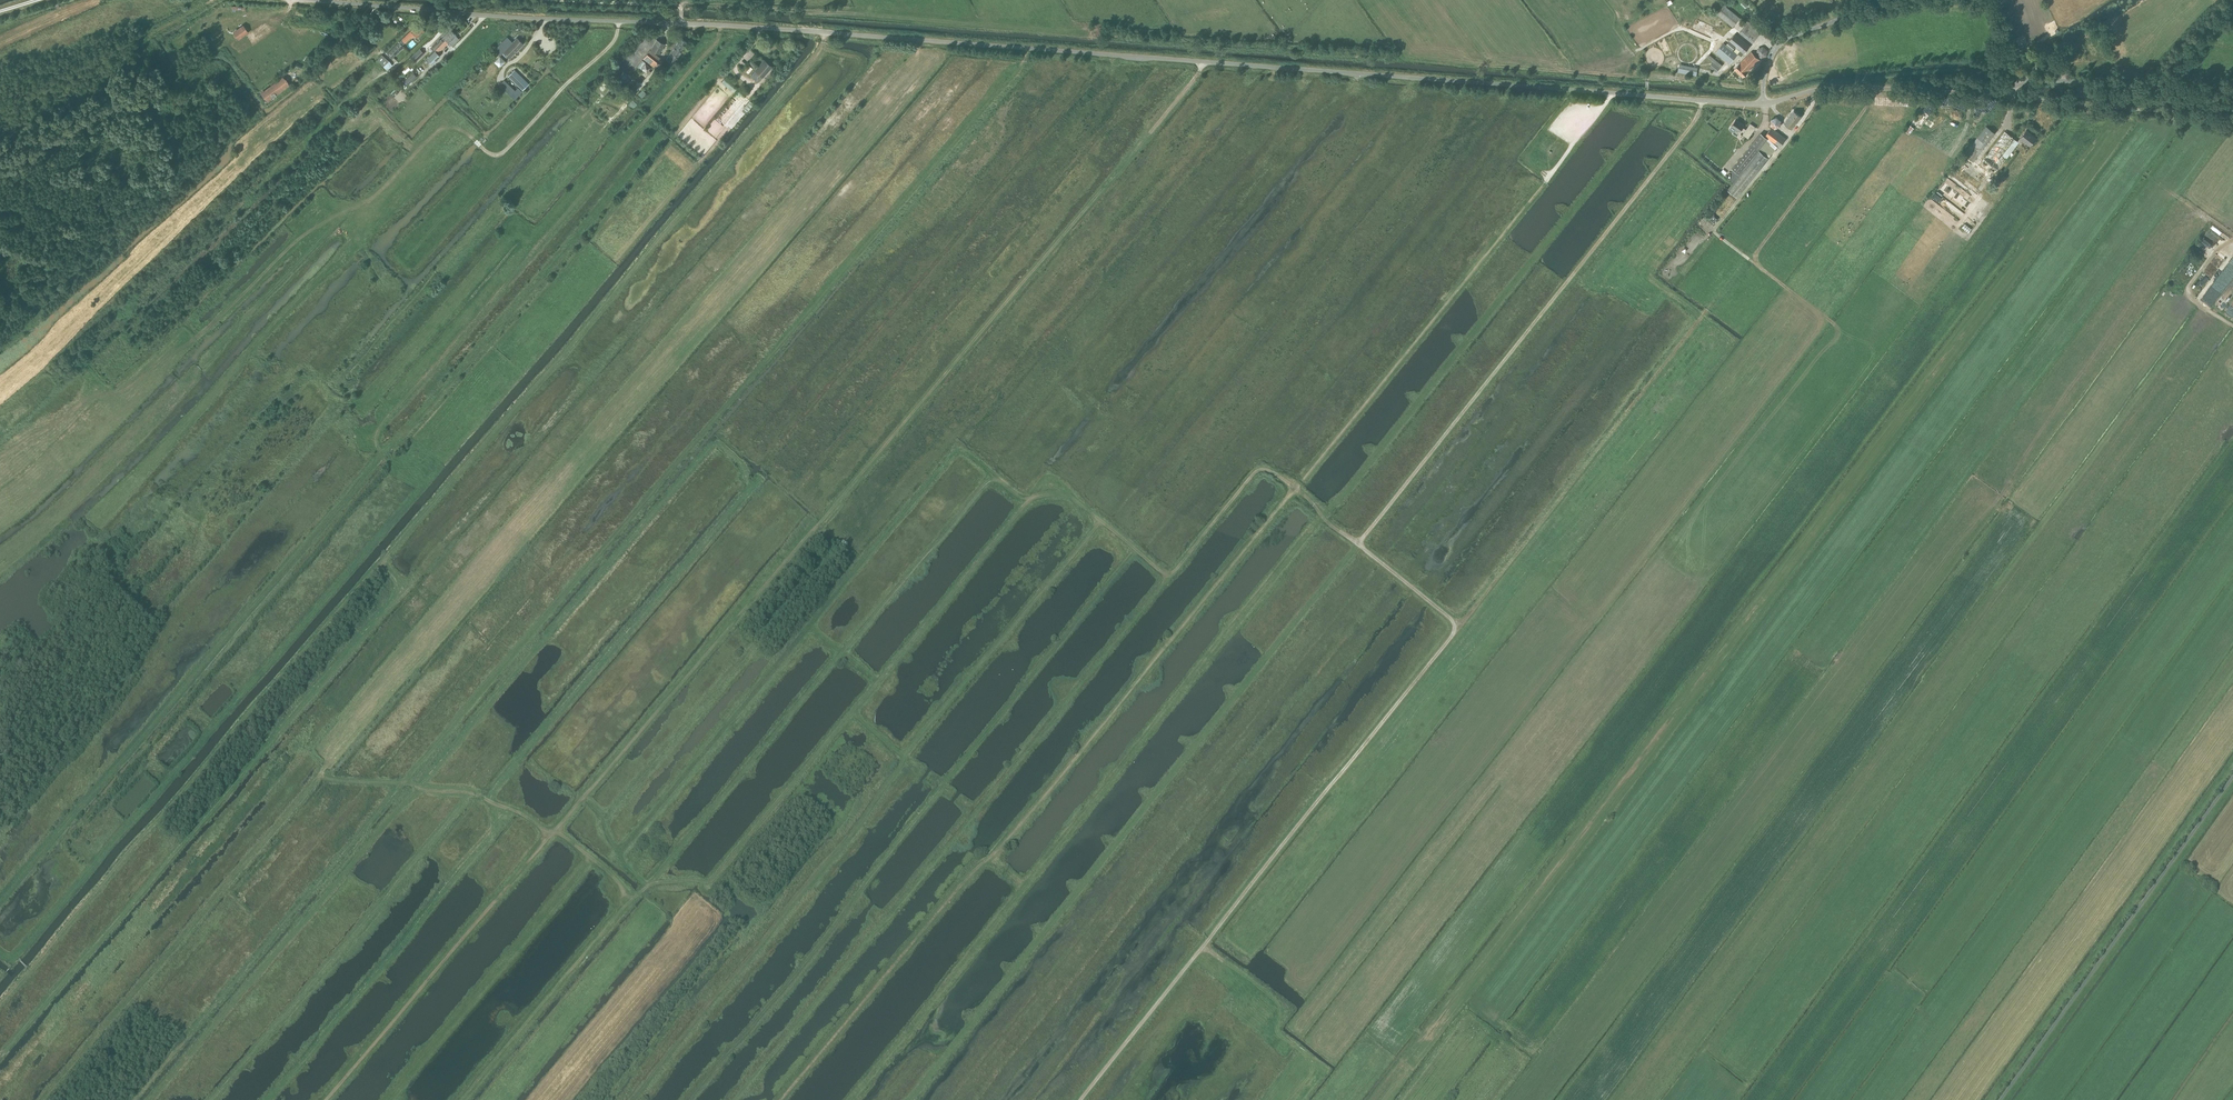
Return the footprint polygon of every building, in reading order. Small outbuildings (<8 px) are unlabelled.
[(1716,13),(1733,27),(1740,18),(1723,4),(1716,13)] [(1762,32),(1749,21),(1740,32),(1753,43),(1756,38),(1762,32)] [(417,28),(416,27),(402,39),(405,42),(413,34),(416,37),(424,29),(420,25),(417,28)] [(243,26),(234,32),(239,39),(248,32),(243,26)] [(433,46),(433,47),(435,49),(445,38),(446,38),(453,31),(450,28),(435,42),(435,43),(433,45),(433,46)] [(453,31),(446,38),(445,38),(449,42),(456,34),(453,31)] [(1735,34),(1729,41),(1744,54),(1750,46),(1735,34)] [(495,50),(500,55),(503,52),(509,58),(523,44),(517,38),(513,42),(507,37),(495,50)] [(679,37),(668,56),(666,59),(674,64),(687,42),(679,37)] [(445,38),(435,49),(423,60),(429,65),(441,54),(439,52),(449,42),(445,38)] [(664,44),(656,40),(651,50),(658,54),(664,44)] [(386,53),(391,58),(404,46),(398,41),(386,53)] [(1730,63),(1738,54),(1723,42),(1716,52),(1730,63)] [(661,59),(650,50),(643,58),(655,67),(661,59)] [(418,51),(413,56),(417,60),(422,56),(418,51)] [(1734,69),(1743,77),(1752,67),(1757,63),(1760,59),(1751,51),(1734,69)] [(378,58),(383,63),(382,64),(384,67),(390,61),(382,54),(378,58)] [(1713,62),(1710,67),(1718,71),(1722,65),(1709,55),(1707,57),(1713,62)] [(2056,62),(2054,56),(2054,55),(2047,57),(2048,60),(2046,60),(2046,62),(2044,62),(2044,61),(2039,62),(2039,63),(2037,64),(2038,70),(2048,68),(2047,64),(2049,63),(2049,64),(2056,62)] [(500,56),(494,62),(500,68),(506,62),(500,56)] [(764,60),(755,70),(762,76),(771,67),(764,60)] [(645,62),(641,68),(646,73),(651,67),(645,62)] [(515,91),(512,88),(508,92),(515,99),(519,94),(523,90),(529,84),(514,70),(508,76),(519,87),(515,91)] [(622,82),(628,75),(622,70),(616,77),(622,82)] [(413,73),(406,80),(410,84),(417,77),(413,73)] [(263,93),(268,100),(288,84),(283,77),(263,93)] [(737,89),(725,79),(722,83),(734,93),(737,89)] [(505,81),(501,85),(507,91),(510,87),(505,81)] [(1802,117),(1794,111),(1785,123),(1792,129),(1802,117)] [(1777,117),(1771,119),(1770,125),(1775,129),(1781,126),(1781,120),(1777,117)] [(1734,130),(1734,129),(1735,129),(1735,128),(1740,131),(1742,129),(1745,132),(1743,135),(1749,139),(1756,128),(1751,124),(1746,130),(1743,127),(1744,126),(1736,120),(1732,126),(1732,127),(1731,127),(1731,128),(1731,129),(1732,129),(1732,130),(1733,130),(1734,130)] [(1779,149),(1787,140),(1772,127),(1765,137),(1779,149)] [(2018,141),(2005,131),(1984,159),(1998,170),(2019,143),(2020,144),(2022,140),(2030,146),(2036,138),(2026,130),(2018,141)] [(1731,181),(1732,182),(1727,189),(1737,197),(1769,158),(1759,150),(1768,139),(1761,134),(1732,169),(1733,170),(1731,181)] [(1962,227),(1969,232),(1972,228),(1965,223),(1962,227)]
